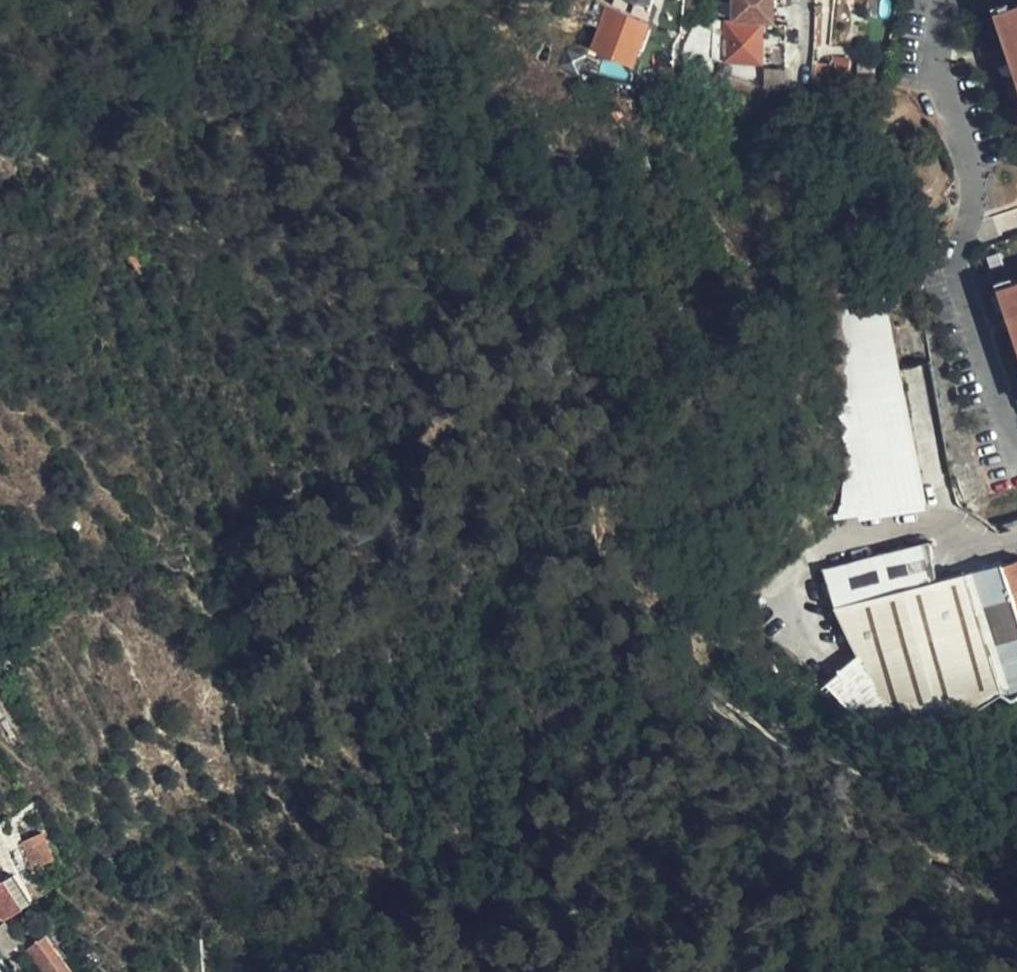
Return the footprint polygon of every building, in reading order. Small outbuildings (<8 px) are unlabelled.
[(773,0),(735,0),(735,19),(773,18),(773,0)] [(1008,46),(1016,44),(1005,11),(1015,8),(1013,1),(996,6),(1008,46)] [(629,61),(647,19),(612,5),(595,47),(629,61)] [(1015,8),(1005,11),(1016,44),(1016,47),(1016,7),(1015,8)] [(760,63),(760,27),(725,27),(724,40),(715,40),(715,63),(760,63)] [(760,88),(787,88),(787,69),(761,69),(760,88)] [(1016,283),(1016,281),(1015,275),(996,281),(1009,321),(1016,319),(1016,312),(1008,286),(1016,283)] [(883,282),(831,290),(855,459),(854,519),(916,510),(883,282)] [(1008,286),(1016,312),(1016,283),(1008,286)] [(825,613),(874,727),(834,610),(936,582),(925,545),(815,576),(825,613)] [(936,582),(834,610),(874,727),(897,744),(1016,695),(1016,559),(936,582)] [(22,840),(33,867),(57,858),(46,830),(22,840)] [(20,909),(2,881),(0,882),(0,916),(3,920),(20,909)] [(4,925),(0,928),(0,955),(1,956),(17,942),(4,925)] [(42,937),(24,951),(41,971),(69,971),(42,937)]
